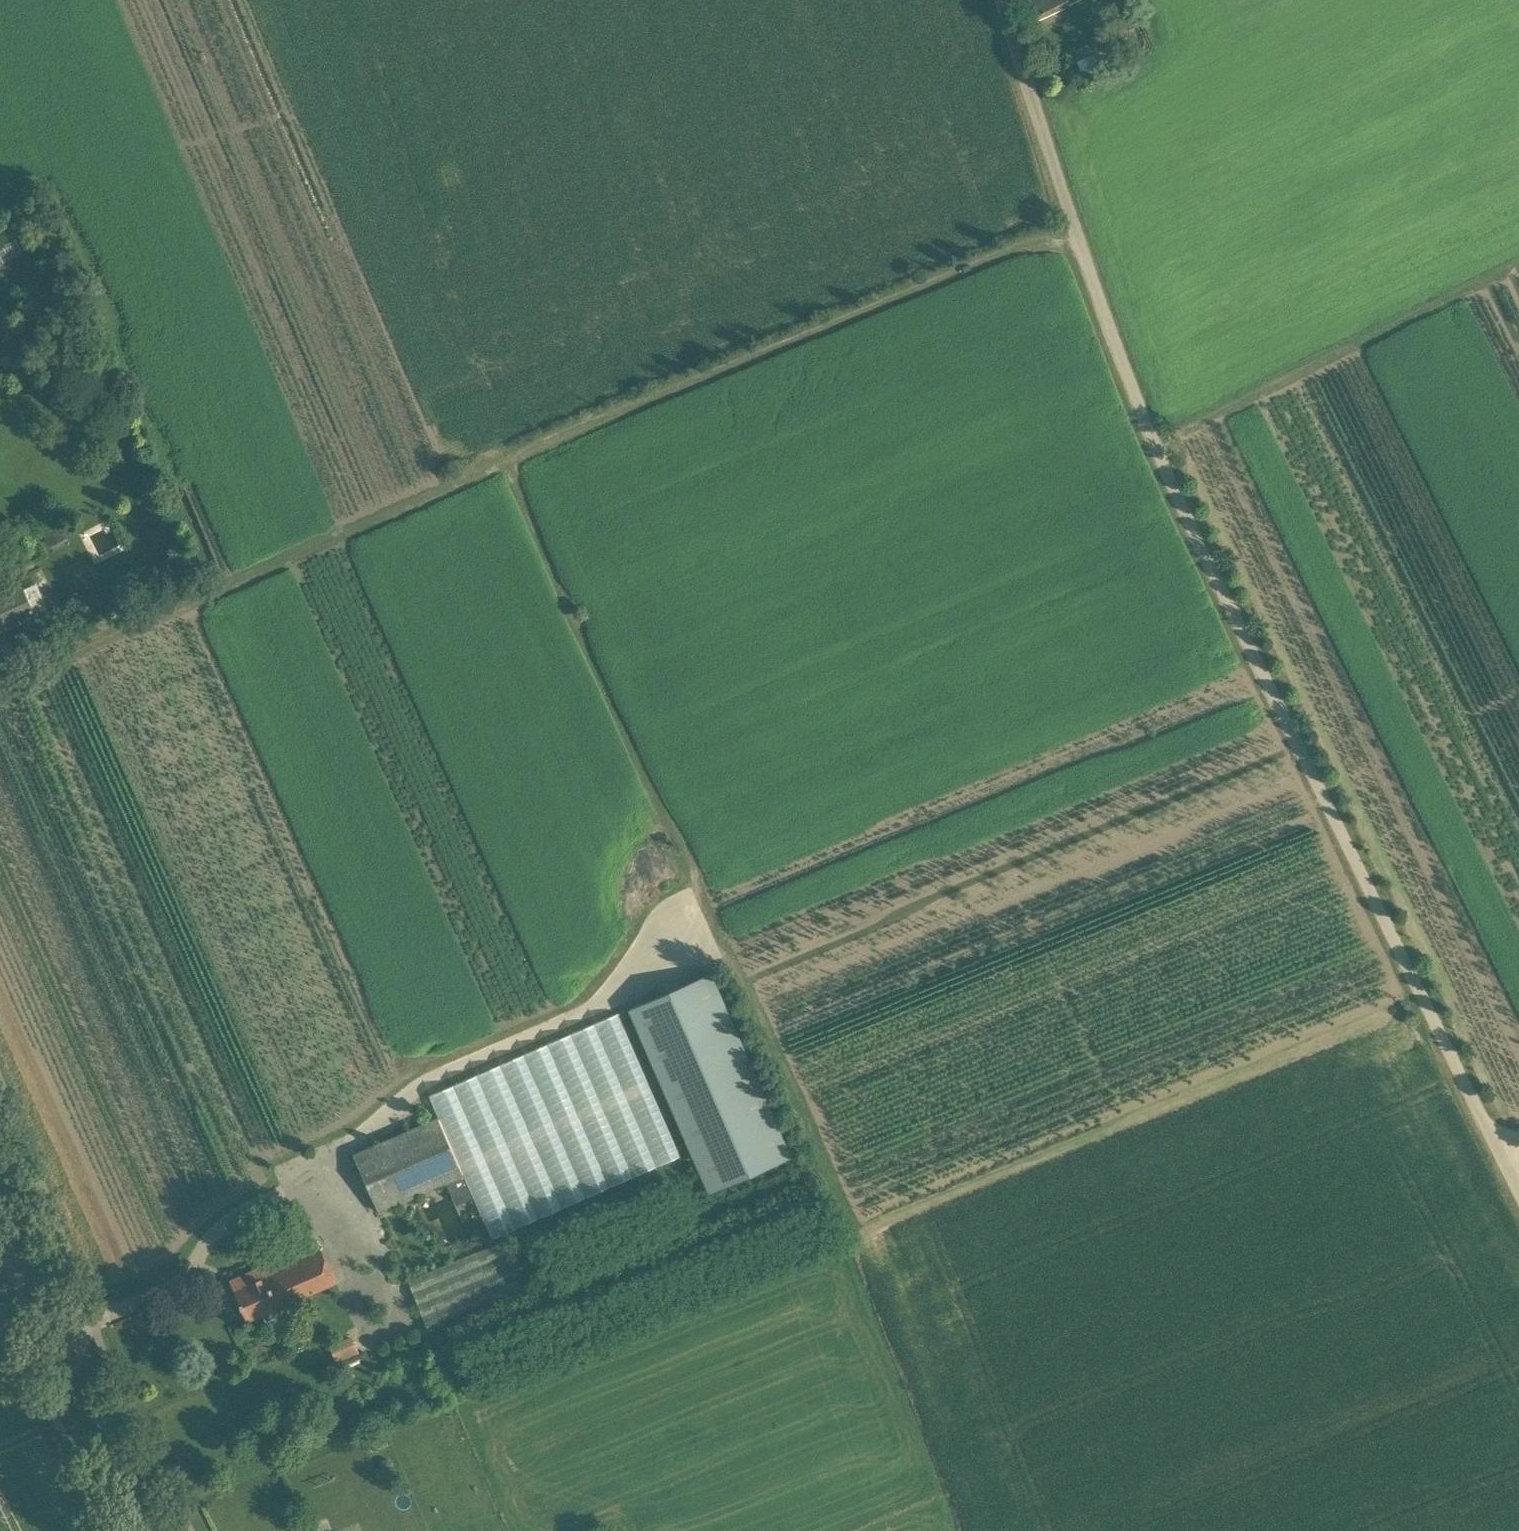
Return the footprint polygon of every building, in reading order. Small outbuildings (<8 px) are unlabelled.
[(1034,29),(1088,2),(1087,2),(1086,0),(1030,0),(1022,4),(1034,29)] [(1083,60),(1087,71),(1124,54),(1119,43),(1083,60)] [(59,519),(42,526),(51,547),(68,539),(59,519)] [(38,615),(26,590),(0,602),(0,632),(38,615)] [(630,1010),(708,1194),(793,1157),(716,973),(630,1010)] [(438,1116),(355,1154),(380,1210),(464,1172),(494,1238),(681,1155),(618,1012),(430,1096),(438,1116)] [(509,1238),(407,1281),(429,1330),(530,1288),(509,1238)] [(231,1280),(248,1319),(335,1281),(321,1248),(259,1275),(256,1269),(231,1280)] [(331,1346),(337,1365),(361,1355),(353,1339),(331,1346)]
